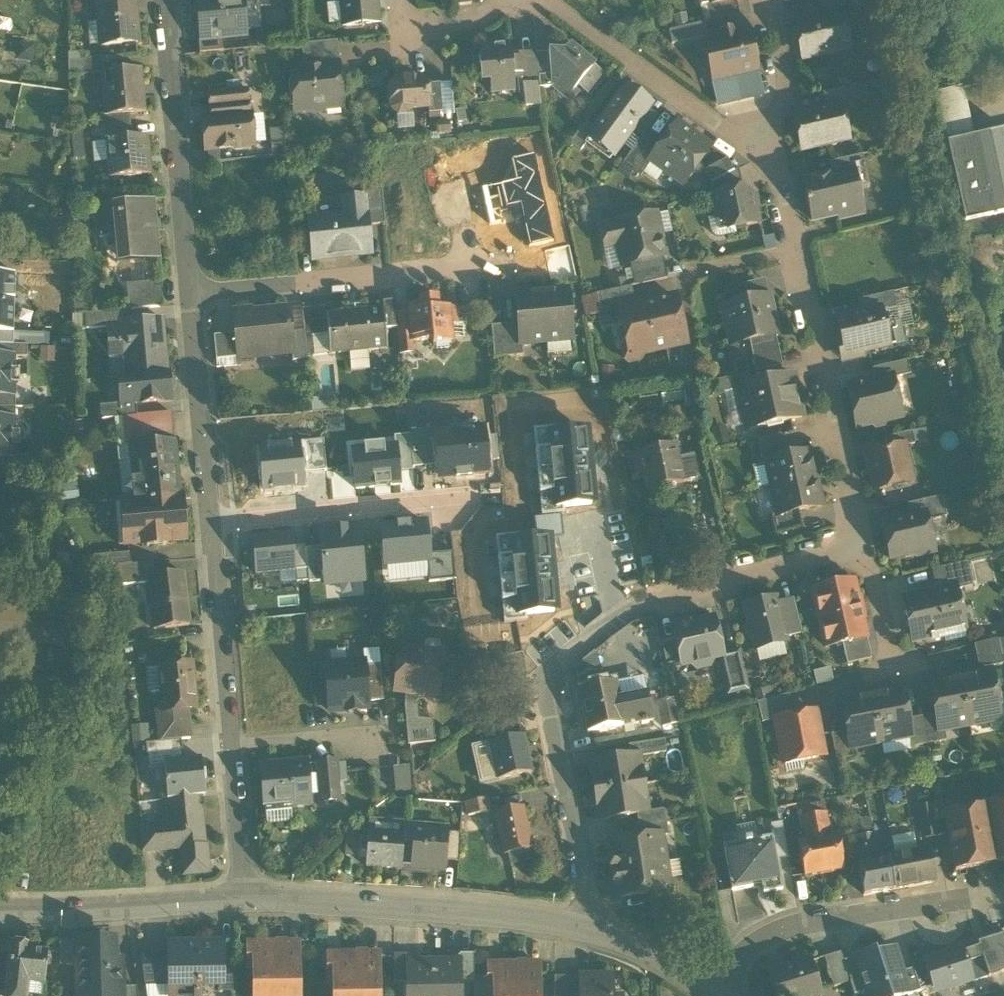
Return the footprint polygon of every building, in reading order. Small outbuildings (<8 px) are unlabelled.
[(101,46),(137,43),(133,0),(98,0),(99,22),(101,46)] [(245,33),(242,0),(209,0),(198,1),(202,38),(223,36),(245,34),(245,33)] [(245,33),(262,31),(260,7),(256,8),(255,0),(242,0),(245,33)] [(376,0),(342,0),(343,3),(345,21),(345,26),(378,23),(376,0)] [(711,21),(739,14),(736,0),(733,0),(711,5),(711,3),(707,4),(711,21)] [(842,0),(818,0),(821,11),(825,10),(826,18),(841,14),(841,15),(845,14),(842,0)] [(331,22),(345,21),(343,3),(329,5),(331,22)] [(674,16),(676,29),(690,26),(686,13),(674,16)] [(809,58),(829,53),(833,46),(848,43),(841,15),(841,14),(826,18),(801,23),(797,30),(802,53),(809,58)] [(101,46),(99,22),(87,23),(89,47),(101,46)] [(669,30),(672,44),(707,36),(704,23),(690,26),(676,29),(669,30)] [(715,62),(719,78),(756,70),(748,34),(737,37),(735,30),(718,34),(720,41),(706,44),(710,63),(715,62)] [(223,36),(202,38),(203,53),(224,52),(223,36)] [(302,44),(304,70),(336,67),(336,68),(340,67),(338,41),(302,44)] [(849,49),(848,43),(833,46),(829,53),(849,49)] [(513,90),(513,92),(514,92),(513,80),(513,76),(522,75),(521,59),(511,60),(511,55),(510,45),(487,47),(487,56),(479,57),(480,74),(489,74),(490,80),(491,92),(513,90)] [(603,76),(593,67),(594,66),(569,45),(564,51),(548,52),(550,75),(551,87),(559,86),(570,95),(578,85),(589,94),(603,76)] [(536,52),(511,55),(511,60),(521,59),(522,75),(513,76),(513,80),(538,78),(538,76),(536,54),(536,52)] [(536,54),(538,76),(550,75),(548,52),(536,54)] [(101,59),(102,72),(103,72),(127,70),(126,56),(101,59)] [(102,72),(101,59),(68,62),(69,76),(103,74),(103,72),(102,72)] [(311,109),(316,113),(322,112),(326,108),(326,107),(342,105),(339,80),(337,80),(336,68),(336,67),(304,70),(292,71),(295,103),(311,102),(311,109)] [(107,114),(107,116),(130,114),(144,113),(140,69),(127,70),(103,72),(103,74),(107,114)] [(762,96),(756,70),(719,78),(713,79),(719,105),(762,96)] [(539,83),(539,88),(551,87),(550,75),(538,76),(538,78),(539,83)] [(392,111),(398,117),(407,116),(412,110),(428,108),(430,108),(427,85),(419,78),(397,80),(390,89),(392,111)] [(452,83),(440,84),(442,113),(454,112),(452,83)] [(541,106),(539,88),(539,83),(523,84),(524,107),(541,106)] [(428,108),(429,114),(442,113),(440,84),(428,85),(427,85),(430,108),(428,108)] [(589,139),(613,156),(633,129),(647,109),(651,104),(626,86),(595,129),(589,138),(589,139)] [(975,137),(963,86),(936,93),(947,142),(965,222),(986,217),(1003,213),(1003,130),(975,137)] [(822,93),(826,108),(840,105),(841,106),(852,104),(848,87),(822,93)] [(209,96),(210,108),(248,104),(247,92),(209,96)] [(249,117),(248,104),(210,108),(211,121),(249,117)] [(808,149),(828,144),(833,137),(847,134),(841,106),(840,105),(826,108),(800,114),(796,121),(801,144),(808,149)] [(633,129),(643,136),(644,134),(657,116),(647,109),(633,129)] [(407,116),(398,117),(399,130),(414,130),(412,110),(407,116)] [(99,115),(100,129),(131,126),(130,114),(107,116),(107,114),(99,115)] [(263,116),(251,117),(253,145),(266,144),(263,116)] [(218,148),(219,150),(233,149),(233,147),(253,145),(251,117),(249,117),(211,121),(207,121),(205,123),(206,134),(204,137),(205,147),(208,149),(218,148)] [(67,119),(51,118),(50,131),(66,132),(67,119)] [(437,123),(438,135),(450,135),(450,122),(437,123)] [(569,144),(580,151),(589,139),(589,138),(595,129),(585,122),(569,144)] [(664,171),(683,185),(690,175),(691,176),(698,176),(702,170),(700,163),(699,162),(710,147),(677,124),(661,146),(650,161),(651,162),(664,171)] [(132,139),(131,126),(100,129),(101,143),(111,142),(111,140),(132,139)] [(270,131),(271,150),(285,148),(284,130),(270,131)] [(83,133),(71,134),(73,159),(85,158),(83,133)] [(661,146),(644,134),(643,136),(622,163),(640,177),(643,173),(651,162),(650,161),(661,146)] [(848,140),(847,134),(833,137),(828,144),(848,140)] [(108,162),(110,179),(149,175),(146,137),(132,139),(111,140),(111,142),(113,159),(108,160),(108,162)] [(111,142),(101,143),(92,143),(94,163),(108,162),(108,160),(113,159),(111,142)] [(521,219),(528,248),(555,242),(534,154),(510,160),(515,181),(480,189),(489,227),(521,219)] [(855,170),(857,177),(866,175),(866,174),(862,155),(829,163),(832,175),(855,170)] [(704,172),(710,183),(733,171),(727,159),(704,172)] [(651,162),(643,173),(655,183),(664,171),(651,162)] [(738,168),(733,171),(710,183),(709,184),(712,196),(743,189),(738,168)] [(837,214),(839,220),(858,216),(855,204),(862,202),(860,189),(857,177),(855,170),(832,175),(825,177),(826,183),(806,188),(808,200),(806,200),(807,204),(808,204),(812,220),(837,214)] [(857,177),(860,189),(869,187),(866,175),(857,177)] [(804,182),(806,188),(826,183),(825,177),(804,182)] [(364,199),(367,227),(384,225),(380,189),(362,191),(362,199),(364,199)] [(712,196),(716,217),(716,218),(727,216),(729,229),(734,228),(759,222),(753,195),(743,189),(712,196)] [(308,221),(313,260),(369,254),(367,227),(364,199),(362,199),(342,201),(344,217),(308,221)] [(855,204),(858,216),(865,214),(862,202),(855,204)] [(118,231),(121,259),(157,255),(152,204),(97,209),(99,233),(118,231)] [(657,219),(661,236),(673,233),(669,216),(657,219)] [(735,233),(734,228),(729,229),(727,216),(716,218),(716,217),(708,219),(711,230),(712,233),(714,235),(717,236),(720,236),(735,233)] [(965,222),(968,237),(989,232),(986,217),(965,222)] [(618,244),(623,265),(633,263),(659,257),(662,257),(658,236),(661,236),(657,219),(640,223),(639,219),(619,223),(619,226),(602,229),(606,247),(618,244)] [(762,239),(764,250),(776,247),(773,236),(762,239)] [(618,244),(606,247),(611,268),(623,265),(618,244)] [(549,281),(576,278),(568,245),(543,251),(549,281)] [(633,263),(638,285),(664,279),(659,257),(633,263)] [(13,332),(15,273),(0,273),(0,332),(13,332)] [(744,284),(748,300),(768,295),(765,280),(744,284)] [(129,283),(131,310),(161,307),(159,281),(129,283)] [(601,314),(603,323),(623,319),(620,307),(636,304),(632,286),(596,294),(601,314)] [(568,292),(542,294),(546,343),(569,341),(572,341),(570,320),(573,316),(572,309),(569,305),(568,292)] [(858,300),(861,311),(880,307),(881,311),(897,307),(896,303),(893,292),(858,300)] [(522,345),(546,343),(542,294),(516,296),(518,324),(520,345),(522,345)] [(601,314),(596,294),(580,298),(585,319),(601,314)] [(723,306),(727,324),(773,314),(768,295),(748,300),(723,306)] [(73,297),(74,315),(84,314),(91,313),(90,296),(73,297)] [(626,360),(630,363),(641,360),(643,356),(643,354),(683,345),(683,332),(675,297),(638,305),(638,303),(636,304),(620,307),(623,319),(628,345),(626,345),(623,349),(626,360)] [(436,345),(437,349),(449,348),(448,343),(451,343),(451,338),(450,326),(457,326),(457,325),(455,308),(438,310),(436,298),(421,300),(421,305),(409,306),(410,313),(412,338),(412,342),(433,341),(433,345),(436,345)] [(386,329),(398,328),(396,314),(395,301),(383,302),(384,310),(386,329)] [(908,301),(896,303),(897,307),(881,311),(884,324),(900,321),(901,327),(912,325),(908,301)] [(343,308),(344,314),(365,312),(365,306),(343,308)] [(862,352),(889,346),(884,324),(881,311),(880,307),(861,311),(861,313),(838,318),(842,340),(839,340),(843,360),(863,356),(862,352)] [(302,310),(304,332),(291,333),(293,351),(292,351),(293,361),(307,360),(307,358),(305,335),(328,332),(326,316),(325,308),(302,310)] [(328,332),(330,355),(388,350),(386,329),(384,310),(365,312),(344,314),(326,316),(328,332)] [(108,327),(122,326),(122,322),(120,311),(91,313),(84,314),(85,329),(108,327)] [(238,358),(239,366),(240,366),(239,356),(292,351),(293,351),(291,333),(289,312),(253,316),(253,311),(234,312),(236,334),(238,358)] [(410,313),(396,314),(398,328),(399,340),(412,338),(410,313)] [(73,331),(85,329),(84,314),(74,315),(72,315),(73,331)] [(777,334),(773,314),(727,324),(731,343),(731,344),(737,343),(749,340),(750,346),(773,341),(772,335),(775,334),(777,334)] [(125,349),(127,378),(165,374),(163,345),(164,345),(162,318),(122,322),(122,326),(108,327),(110,350),(125,349)] [(900,321),(884,324),(889,346),(904,342),(901,327),(900,321)] [(450,326),(451,338),(464,337),(463,324),(457,325),(457,326),(450,326)] [(518,324),(505,326),(508,357),(523,356),(522,345),(520,345),(518,324)] [(494,359),(508,357),(505,326),(491,327),(494,359)] [(13,332),(0,332),(0,344),(13,344),(13,332)] [(45,333),(13,332),(13,344),(27,345),(45,346),(45,333)] [(328,332),(305,335),(307,358),(330,355),(328,332)] [(214,336),(216,361),(238,358),(236,334),(214,336)] [(413,355),(412,342),(412,338),(399,340),(400,356),(413,355)] [(994,352),(1003,350),(1003,345),(1003,339),(991,342),(994,352)] [(569,341),(546,343),(547,356),(570,354),(569,341)] [(750,346),(756,371),(782,365),(777,341),(773,341),(750,346)] [(731,344),(731,343),(728,344),(732,361),(740,359),(737,343),(731,344)] [(13,357),(27,357),(27,345),(13,344),(0,344),(0,357),(13,357)] [(39,362),(54,363),(54,349),(40,349),(39,362)] [(239,356),(240,366),(293,361),(292,351),(239,356)] [(13,357),(0,357),(0,395),(13,395),(13,394),(13,357)] [(873,368),(875,381),(892,377),(892,378),(910,374),(907,360),(873,368)] [(167,374),(165,374),(127,378),(126,378),(126,377),(119,377),(121,404),(121,405),(136,404),(171,401),(169,373),(167,373),(167,374)] [(716,380),(719,393),(724,392),(738,389),(738,388),(751,385),(748,373),(716,380)] [(748,429),(751,430),(757,429),(759,426),(800,417),(802,417),(793,375),(751,385),(738,388),(738,389),(744,417),(743,419),(744,424),(744,426),(747,428),(747,429),(748,429)] [(849,386),(858,427),(872,424),(876,427),(884,425),(887,420),(901,417),(892,378),(892,377),(875,381),(849,386)] [(738,389),(724,392),(732,427),(744,424),(743,419),(744,417),(738,389)] [(15,407),(15,394),(13,394),(13,395),(0,395),(0,407),(15,407)] [(311,400),(311,413),(331,412),(330,403),(318,404),(318,399),(311,400)] [(944,410),(956,416),(960,405),(948,400),(944,410)] [(100,406),(101,420),(103,419),(115,418),(122,418),(136,417),(137,416),(136,404),(121,405),(121,404),(100,406)] [(669,409),(672,424),(687,421),(684,406),(669,409)] [(0,407),(0,419),(13,419),(13,420),(15,420),(15,407),(0,407)] [(148,426),(148,431),(172,429),(171,414),(164,414),(147,416),(148,426)] [(136,417),(137,427),(148,426),(147,416),(137,416),(136,417)] [(125,447),(130,447),(135,446),(149,445),(148,431),(148,426),(137,427),(136,417),(122,418),(125,447)] [(122,418),(115,418),(122,503),(125,503),(135,501),(133,477),(130,447),(125,447),(122,418)] [(13,419),(0,419),(0,457),(13,457),(13,420),(13,419)] [(711,429),(715,448),(730,445),(726,426),(711,429)] [(564,507),(591,505),(589,480),(594,479),(592,456),(587,456),(584,431),(557,434),(556,427),(533,429),(541,516),(565,514),(564,507)] [(173,443),(172,429),(148,431),(149,445),(173,443)] [(436,430),(409,433),(409,436),(412,468),(438,466),(435,435),(436,434),(436,430)] [(436,434),(435,435),(438,466),(439,479),(454,477),(455,480),(472,479),(472,475),(487,474),(486,462),(498,461),(496,437),(484,438),(483,430),(436,434)] [(884,437),(887,449),(903,446),(915,444),(912,431),(884,437)] [(757,439),(763,463),(767,462),(767,461),(787,457),(781,433),(757,439)] [(394,437),(394,447),(396,447),(399,473),(413,471),(412,468),(409,436),(394,437)] [(299,443),(299,447),(301,474),(326,471),(323,440),(299,443)] [(133,477),(135,501),(181,497),(181,496),(179,496),(173,443),(149,445),(135,446),(138,477),(133,477)] [(355,490),(400,485),(399,473),(396,447),(394,447),(384,448),(384,444),(363,446),(364,450),(351,451),(355,490)] [(641,466),(647,492),(683,484),(683,483),(678,460),(675,445),(633,455),(636,468),(641,466)] [(867,454),(875,489),(894,485),(893,482),(908,478),(909,482),(911,481),(903,446),(887,449),(867,454)] [(303,487),(301,474),(299,447),(259,451),(263,491),(303,487)] [(767,462),(773,488),(816,479),(810,452),(787,457),(767,461),(767,462)] [(0,457),(0,470),(28,470),(28,457),(13,457),(0,457)] [(678,460),(683,483),(697,480),(692,457),(678,460)] [(758,492),(773,488),(767,462),(763,463),(752,465),(758,492)] [(822,506),(816,479),(773,488),(778,514),(779,515),(798,511),(822,506)] [(60,501),(79,500),(77,483),(58,485),(60,501)] [(625,486),(629,504),(641,500),(633,485),(625,486)] [(764,518),(770,516),(778,514),(773,488),(758,492),(764,518)] [(925,514),(927,521),(947,516),(942,496),(907,504),(910,517),(925,514)] [(135,501),(125,503),(128,545),(142,543),(147,547),(165,546),(168,541),(184,540),(181,497),(135,501)] [(119,545),(128,545),(125,503),(122,503),(116,503),(119,545)] [(770,516),(774,534),(802,527),(798,511),(779,515),(778,514),(770,516)] [(883,523),(891,558),(933,549),(927,521),(925,514),(910,517),(883,523)] [(386,568),(427,564),(428,564),(428,556),(424,523),(411,525),(411,523),(396,524),(397,526),(382,528),(386,568)] [(320,531),(321,547),(324,581),(325,585),(363,581),(358,527),(320,531)] [(258,537),(252,538),(252,547),(253,547),(255,565),(254,565),(255,574),(261,573),(289,570),(289,571),(295,570),(294,561),(292,544),(293,544),(292,534),(285,535),(285,536),(258,538),(258,537)] [(526,614),(554,612),(551,587),(557,587),(554,563),(549,564),(546,538),(519,541),(519,534),(495,537),(504,624),(527,621),(526,614)] [(293,546),(294,561),(295,570),(296,582),(308,581),(305,549),(305,545),(293,546)] [(309,583),(324,581),(321,547),(305,549),(308,581),(309,583)] [(131,564),(130,552),(94,556),(95,568),(117,566),(131,564)] [(453,553),(428,556),(428,564),(427,564),(429,580),(429,584),(455,581),(453,553)] [(119,586),(150,583),(150,576),(154,576),(153,562),(131,564),(117,566),(119,586)] [(932,570),(937,593),(955,589),(956,590),(972,587),(967,562),(932,570)] [(427,564),(386,568),(388,583),(429,580),(427,564)] [(825,574),(828,586),(848,582),(845,569),(825,574)] [(163,610),(165,629),(189,626),(186,603),(184,603),(181,575),(182,574),(182,573),(154,576),(150,576),(150,583),(153,611),(163,610)] [(819,617),(826,647),(842,643),(867,638),(863,619),(865,619),(860,597),(858,597),(854,580),(848,582),(828,586),(818,589),(824,616),(819,617)] [(813,590),(819,617),(824,616),(818,589),(813,590)] [(913,640),(943,633),(964,628),(956,590),(955,589),(937,593),(904,600),(913,640)] [(776,603),(785,638),(802,633),(794,598),(776,603)] [(754,640),(755,647),(756,647),(782,640),(782,639),(785,638),(776,603),(776,599),(745,607),(750,623),(746,628),(748,638),(754,640)] [(691,664),(698,669),(710,666),(714,659),(721,657),(723,657),(714,619),(695,623),(694,619),(686,621),(672,624),(676,640),(681,663),(682,666),(691,664)] [(966,638),(964,628),(943,633),(945,643),(966,638)] [(996,640),(1001,665),(1003,665),(1003,664),(1003,637),(997,639),(996,640)] [(842,643),(847,664),(872,659),(867,638),(842,643)] [(662,643),(667,666),(681,663),(676,640),(662,643)] [(786,656),(782,640),(756,647),(759,662),(786,656)] [(977,665),(987,668),(1001,665),(996,640),(973,645),(977,665)] [(396,692),(401,692),(419,694),(438,696),(440,673),(445,669),(446,661),(442,656),(442,655),(400,650),(396,692)] [(575,668),(580,690),(591,688),(590,684),(603,681),(595,653),(594,652),(575,668)] [(523,653),(506,656),(511,681),(527,678),(527,676),(523,653)] [(721,657),(730,692),(745,688),(737,653),(723,657),(721,657)] [(347,710),(348,712),(360,711),(360,709),(368,708),(368,702),(365,667),(364,663),(326,667),(330,712),(347,710)] [(162,691),(163,710),(163,711),(180,710),(184,709),(196,708),(192,665),(159,668),(162,691)] [(365,667),(368,702),(384,701),(380,665),(365,667)] [(811,672),(815,687),(834,683),(830,667),(811,672)] [(151,692),(162,691),(159,668),(149,669),(151,692)] [(974,678),(960,680),(968,726),(998,720),(989,673),(975,675),(974,678)] [(943,730),(968,726),(960,680),(946,683),(944,681),(933,683),(931,687),(936,715),(939,731),(943,730)] [(583,710),(588,733),(652,720),(647,695),(630,698),(629,697),(619,699),(616,683),(591,688),(580,690),(579,690),(579,692),(582,691),(586,709),(583,710)] [(756,703),(775,698),(772,688),(752,693),(755,704),(756,703)] [(885,694),(872,697),(880,742),(908,737),(910,737),(907,720),(901,692),(898,690),(888,692),(885,694)] [(418,708),(419,694),(401,692),(406,698),(404,708),(405,720),(419,719),(418,708)] [(756,703),(761,724),(775,721),(775,720),(793,717),(788,695),(775,698),(756,703)] [(852,748),(880,742),(872,697),(858,700),(856,698),(845,700),(842,703),(848,732),(850,748),(852,748)] [(674,700),(657,703),(657,705),(659,705),(663,725),(661,726),(662,727),(679,724),(674,700)] [(183,724),(180,710),(163,711),(163,710),(157,710),(160,727),(160,726),(181,724),(183,724)] [(800,757),(806,761),(817,759),(822,751),(815,713),(793,717),(775,720),(775,721),(783,760),(800,757)] [(936,715),(922,717),(927,744),(945,741),(943,730),(939,731),(936,715)] [(910,747),(927,744),(922,717),(907,720),(910,737),(908,737),(910,747)] [(405,720),(408,746),(435,743),(433,721),(419,720),(419,719),(405,720)] [(160,727),(161,742),(190,739),(189,724),(187,724),(183,724),(181,724),(160,726),(160,727)] [(148,725),(130,726),(132,744),(150,742),(148,725)] [(831,735),(836,761),(853,758),(852,748),(850,748),(848,732),(831,735)] [(490,743),(498,781),(530,774),(522,737),(490,743)] [(908,737),(880,742),(883,756),(911,751),(910,747),(908,737)] [(182,740),(146,744),(148,769),(164,767),(163,762),(183,760),(182,740)] [(628,746),(630,758),(638,757),(639,758),(666,753),(664,740),(628,746)] [(490,743),(487,744),(490,759),(477,762),(482,785),(498,781),(490,743)] [(474,747),(477,762),(490,759),(487,744),(474,747)] [(591,764),(595,793),(643,785),(639,758),(638,757),(630,758),(620,759),(618,758),(608,759),(606,762),(591,764)] [(800,757),(783,760),(786,774),(803,771),(806,761),(800,757)] [(166,788),(167,800),(200,796),(205,796),(201,758),(183,760),(163,762),(164,767),(166,788)] [(319,764),(322,802),(338,801),(335,762),(319,764)] [(261,767),(265,808),(287,806),(310,804),(307,763),(261,767)] [(164,767),(148,769),(150,790),(166,788),(164,767)] [(393,768),(395,793),(411,792),(409,767),(393,768)] [(647,813),(643,785),(595,793),(599,821),(615,819),(617,821),(627,819),(629,817),(637,816),(647,814),(647,813)] [(185,843),(185,847),(204,846),(200,796),(167,800),(170,824),(160,825),(162,845),(185,843)] [(466,803),(469,817),(490,813),(487,799),(466,803)] [(824,801),(811,803),(814,815),(826,813),(824,801)] [(801,818),(814,815),(811,803),(799,805),(801,818)] [(944,803),(930,805),(936,837),(949,835),(946,820),(947,820),(944,803)] [(923,839),(936,837),(930,805),(917,807),(917,808),(923,839)] [(985,813),(994,864),(1003,862),(1003,805),(1001,806),(1002,810),(985,813)] [(288,822),(287,806),(265,808),(266,824),(288,822)] [(495,813),(504,856),(507,855),(528,851),(531,850),(522,808),(495,813)] [(955,871),(994,864),(985,813),(984,809),(964,813),(965,816),(947,820),(946,820),(949,835),(955,871)] [(637,816),(638,827),(666,823),(664,810),(647,813),(647,814),(637,816)] [(814,815),(818,839),(830,837),(826,813),(814,815)] [(801,818),(805,841),(818,839),(814,815),(801,818)] [(850,825),(853,838),(872,834),(870,822),(850,825)] [(668,836),(666,823),(638,827),(640,839),(659,836),(659,838),(668,836)] [(772,837),(777,861),(788,858),(781,823),(770,825),(772,837)] [(141,827),(143,852),(163,850),(162,845),(160,825),(141,827)] [(736,828),(739,843),(757,840),(754,825),(736,828)] [(404,828),(403,837),(404,837),(404,838),(423,840),(424,830),(404,828)] [(423,840),(404,838),(402,871),(423,873),(423,871),(444,873),(444,862),(447,834),(447,832),(424,830),(423,840)] [(365,868),(402,871),(404,838),(404,837),(403,837),(368,834),(367,840),(360,839),(359,853),(366,853),(365,868)] [(444,862),(457,863),(460,835),(447,834),(444,862)] [(877,834),(872,834),(853,838),(856,858),(864,857),(865,865),(882,862),(877,834)] [(913,834),(891,838),(894,853),(916,849),(913,834)] [(610,859),(612,872),(666,864),(664,851),(661,849),(659,838),(659,836),(640,839),(613,843),(610,847),(611,856),(610,859)] [(838,836),(830,837),(818,839),(824,874),(844,871),(838,836)] [(761,881),(763,894),(782,891),(777,861),(772,837),(757,840),(739,843),(723,846),(731,892),(752,888),(751,883),(761,881)] [(824,874),(818,839),(805,841),(798,843),(804,878),(824,874)] [(174,864),(175,875),(208,872),(208,867),(210,867),(210,862),(207,862),(206,845),(204,846),(185,847),(182,848),(183,864),(174,864)] [(912,856),(888,861),(893,890),(933,883),(927,853),(924,850),(914,852),(912,856)] [(530,860),(528,851),(507,855),(509,864),(530,860)] [(863,896),(893,890),(888,861),(882,862),(865,865),(858,866),(863,896)] [(679,862),(666,864),(668,876),(666,879),(681,877),(679,862)] [(668,876),(666,864),(612,872),(614,885),(616,887),(617,896),(622,899),(649,895),(668,892),(667,891),(666,879),(668,876)] [(649,895),(650,906),(678,902),(676,889),(667,891),(668,892),(649,895)] [(989,978),(1003,973),(1003,935),(983,942),(982,947),(965,953),(968,965),(983,960),(989,978)] [(78,995),(122,995),(122,987),(121,960),(111,960),(110,940),(77,941),(77,965),(78,995)] [(59,941),(60,966),(77,965),(77,941),(59,941)] [(298,968),(299,968),(299,944),(287,944),(285,942),(277,943),(275,944),(247,944),(247,968),(253,968),(254,995),(299,995),(298,968)] [(11,944),(7,980),(28,982),(44,984),(47,953),(27,951),(27,945),(11,944)] [(198,986),(220,986),(222,986),(221,965),(221,945),(170,945),(170,952),(170,983),(170,995),(198,995),(198,986)] [(867,995),(908,995),(901,974),(901,972),(897,973),(895,968),(899,967),(893,948),(876,954),(875,951),(855,957),(855,959),(866,993),(867,995)] [(144,983),(170,983),(170,952),(140,952),(144,983)] [(833,988),(850,983),(843,962),(841,953),(824,958),(833,988)] [(948,985),(949,990),(974,982),(968,965),(965,953),(949,958),(948,953),(923,961),(932,990),(948,985)] [(378,979),(379,979),(379,956),(367,956),(365,954),(357,954),(355,956),(327,956),(327,980),(334,980),(334,995),(379,995),(378,979)] [(460,978),(473,977),(473,955),(460,955),(457,958),(457,964),(457,968),(460,968),(460,978)] [(393,978),(407,978),(407,969),(410,969),(410,965),(409,959),(407,956),(393,956),(393,978)] [(843,962),(850,983),(854,995),(855,995),(866,993),(855,959),(843,962)] [(776,995),(816,995),(818,995),(808,963),(770,975),(776,995)] [(433,965),(433,995),(460,995),(460,983),(460,978),(460,968),(457,968),(457,964),(433,965)] [(539,990),(540,990),(539,966),(527,966),(525,964),(517,965),(515,967),(487,967),(487,991),(494,990),(494,995),(539,995),(539,990)] [(220,991),(234,991),(233,965),(221,965),(222,986),(220,986),(220,991)] [(433,965),(410,965),(410,969),(407,969),(407,978),(407,983),(407,995),(433,995),(433,965)] [(908,995),(910,995),(920,993),(912,970),(901,974),(908,995)] [(579,978),(553,978),(554,995),(579,995),(579,978)] [(611,978),(579,978),(579,995),(611,995),(611,978)] [(28,982),(7,980),(6,995),(27,995),(28,982)] [(170,983),(144,983),(146,995),(170,995),(170,983)] [(122,995),(138,995),(136,987),(122,987),(122,995)]
